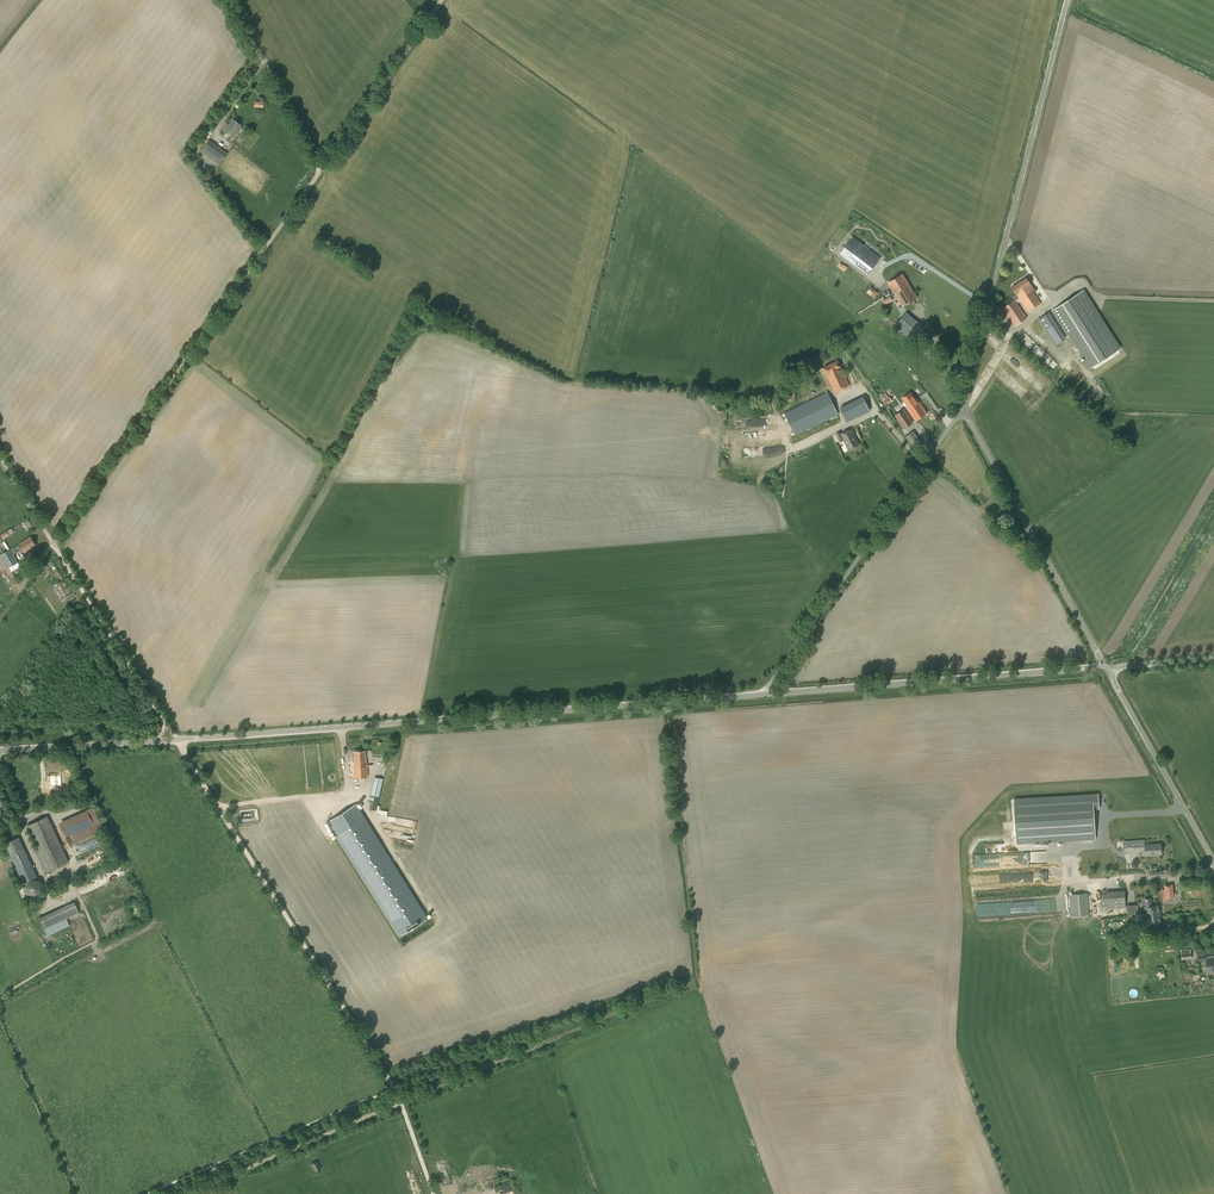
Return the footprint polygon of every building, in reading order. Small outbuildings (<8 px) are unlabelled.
[(242,125),(233,119),(228,125),(227,124),(222,131),(233,139),(238,132),(237,131),(242,125)] [(219,164),(227,153),(209,140),(201,151),(219,164)] [(852,237),(851,235),(849,238),(850,239),(839,253),(868,275),(881,258),(853,236),(852,237)] [(840,262),(838,266),(845,271),(847,266),(840,262)] [(907,283),(908,283),(903,274),(888,282),(895,293),(907,283)] [(1041,303),(1032,290),(1034,289),(1031,284),(1026,277),(1011,287),(1028,311),(1041,303)] [(895,293),(903,306),(917,297),(908,283),(907,283),(895,293)] [(871,287),(867,292),(875,299),(878,294),(878,293),(878,292),(871,287)] [(1084,289),(1080,291),(1073,296),(1052,310),(1069,336),(1090,369),(1121,348),(1089,298),(1084,289)] [(884,304),(893,301),(891,296),(882,300),(884,304)] [(1014,300),(1002,308),(1015,326),(1027,317),(1017,303),(1015,300),(1014,300)] [(913,339),(923,327),(906,312),(896,325),(913,339)] [(1066,338),(1050,312),(1038,319),(1055,346),(1066,338)] [(834,392),(850,385),(841,366),(838,360),(823,367),(826,374),(834,392)] [(795,435),(839,414),(828,391),(784,413),(795,435)] [(885,392),(880,396),(883,401),(886,405),(893,401),(890,396),(888,397),(885,392)] [(915,421),(927,413),(917,398),(915,399),(911,392),(902,398),(908,406),(906,407),(915,421)] [(871,410),(863,396),(840,407),(847,422),(871,410)] [(904,429),(914,422),(904,409),(895,415),(904,429)] [(859,445),(851,429),(841,434),(841,432),(836,434),(840,442),(844,440),(848,450),(859,445)] [(916,450),(924,444),(913,430),(905,436),(916,450)] [(3,539),(9,535),(7,531),(0,535),(3,539)] [(29,549),(36,545),(31,536),(1,555),(8,567),(9,567),(11,571),(20,566),(13,554),(23,549),(26,555),(31,553),(29,549)] [(366,761),(365,751),(354,751),(354,762),(353,762),(354,777),(368,777),(367,761),(366,761)] [(48,775),(48,788),(57,788),(57,785),(61,785),(61,776),(56,776),(56,775),(48,775)] [(376,810),(377,805),(383,779),(374,777),(368,803),(370,803),(369,809),(376,810)] [(1098,794),(1014,800),(1016,842),(1096,837),(1094,810),(1099,810),(1098,794)] [(356,804),(327,822),(338,839),(396,931),(425,913),(363,815),(356,804)] [(93,806),(58,821),(67,844),(102,829),(93,806)] [(49,819),(47,816),(28,825),(49,871),(69,862),(51,825),(54,823),(52,817),(49,819)] [(390,825),(417,828),(418,820),(391,817),(390,825)] [(35,878),(37,877),(19,836),(4,843),(23,883),(25,882),(35,878)] [(1145,844),(1145,842),(1145,839),(1123,841),(1124,848),(1081,850),(1082,868),(1126,865),(1125,854),(1145,853),(1145,855),(1162,854),(1161,843),(1145,844)] [(92,862),(105,857),(103,850),(89,855),(92,862)] [(27,883),(25,885),(29,894),(37,895),(41,889),(37,880),(34,879),(35,878),(25,882),(27,883)] [(1169,885),(1161,885),(1161,897),(1170,896),(1169,885)] [(1071,894),(1073,918),(1109,915),(1107,891),(1071,894)] [(1152,906),(1151,898),(1144,899),(1147,926),(1162,925),(1160,905),(1152,906)] [(74,901),(38,917),(43,928),(79,912),(74,901)] [(1139,904),(1127,905),(1128,913),(1139,913),(1139,904)] [(1163,948),(1179,947),(1178,936),(1162,937),(1163,948)] [(1182,959),(1191,958),(1190,949),(1181,950),(1182,959)] [(1205,952),(1206,953),(1197,954),(1198,961),(1206,960),(1207,969),(1213,969),(1213,951),(1205,952)] [(321,1168),(317,1161),(311,1163),(315,1171),(321,1168)]
